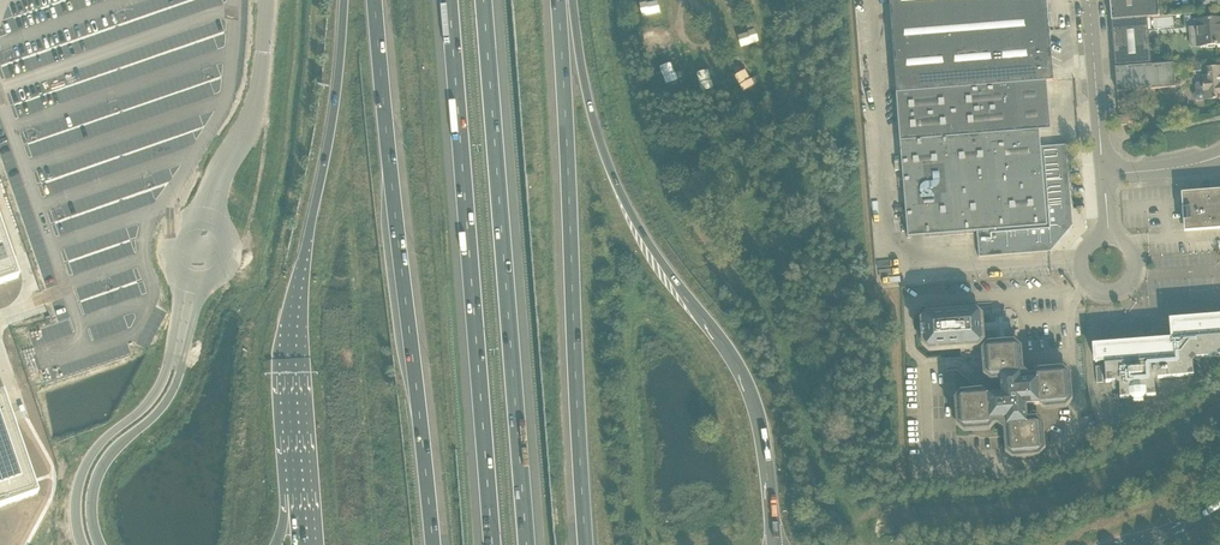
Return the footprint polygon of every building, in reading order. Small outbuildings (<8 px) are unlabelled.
[(896,93),(1046,81),(1053,81),(1047,0),(889,0),(896,93)] [(1111,20),(1147,17),(1159,16),(1158,6),(1161,3),(1161,0),(1157,0),(1109,0),(1111,20)] [(646,2),(640,3),(643,16),(660,13),(659,7),(658,1),(647,3),(646,2)] [(1111,20),(1115,68),(1150,65),(1147,17),(1111,20)] [(1211,19),(1194,20),(1196,47),(1219,45),(1219,18),(1211,19)] [(739,35),(743,47),(759,41),(755,29),(754,29),(749,31),(749,32),(739,35)] [(655,38),(647,40),(651,53),(669,48),(666,36),(655,39),(655,38)] [(671,63),(659,67),(662,73),(666,84),(678,79),(676,73),(674,73),(671,63)] [(1150,65),(1115,68),(1116,91),(1175,87),(1173,63),(1150,65)] [(1193,94),(1194,99),(1196,101),(1204,100),(1208,100),(1218,99),(1219,99),(1219,67),(1209,68),(1207,68),(1208,76),(1202,77),(1202,79),(1202,82),(1197,82),(1195,85),(1195,91),(1193,94)] [(708,70),(697,72),(698,79),(700,90),(713,87),(712,81),(711,81),(708,70)] [(745,70),(734,75),(738,81),(743,91),(755,85),(751,79),(750,79),(745,70)] [(757,76),(752,79),(755,84),(760,81),(757,76)] [(1046,81),(896,93),(907,237),(976,232),(978,257),(1049,252),(1072,226),(1066,145),(1040,147),(1038,130),(1049,129),(1046,81)] [(1132,92),(1121,93),(1122,101),(1133,100),(1132,92)] [(1126,115),(1118,116),(1119,126),(1126,125),(1126,115)] [(1200,193),(1200,194),(1186,195),(1183,198),(1184,208),(1182,208),(1183,221),(1185,221),(1186,226),(1188,230),(1203,229),(1204,228),(1219,227),(1219,192),(1200,193)] [(17,278),(0,229),(0,284),(17,278)] [(924,345),(929,349),(977,345),(978,344),(982,340),(981,331),(977,331),(977,326),(981,325),(980,316),(975,312),(927,316),(923,321),(923,330),(926,330),(928,331),(928,333),(926,335),(924,335),(924,345)] [(1138,343),(1094,347),(1095,363),(1100,362),(1104,366),(1105,383),(1114,382),(1119,386),(1120,399),(1129,398),(1133,401),(1133,402),(1143,402),(1142,401),(1146,397),(1155,396),(1154,383),(1157,378),(1193,376),(1192,362),(1196,358),(1219,356),(1219,317),(1171,321),(1172,341),(1145,343),(1144,341),(1139,341),(1138,343)] [(962,396),(958,401),(959,424),(965,429),(987,427),(992,422),(991,413),(997,413),(998,421),(1002,425),(1006,425),(1008,451),(1014,456),(1037,454),(1042,449),(1040,426),(1035,421),(1027,422),(1026,419),(1025,406),(1039,405),(1042,407),(1064,405),(1069,400),(1067,376),(1062,372),(1039,374),(1034,379),(1035,388),(1029,388),(1028,379),(1019,371),(1017,348),(1013,344),(988,346),(985,351),(987,379),(987,383),(988,390),(984,394),(962,396)] [(36,494),(1,393),(0,393),(0,507),(36,494)]
